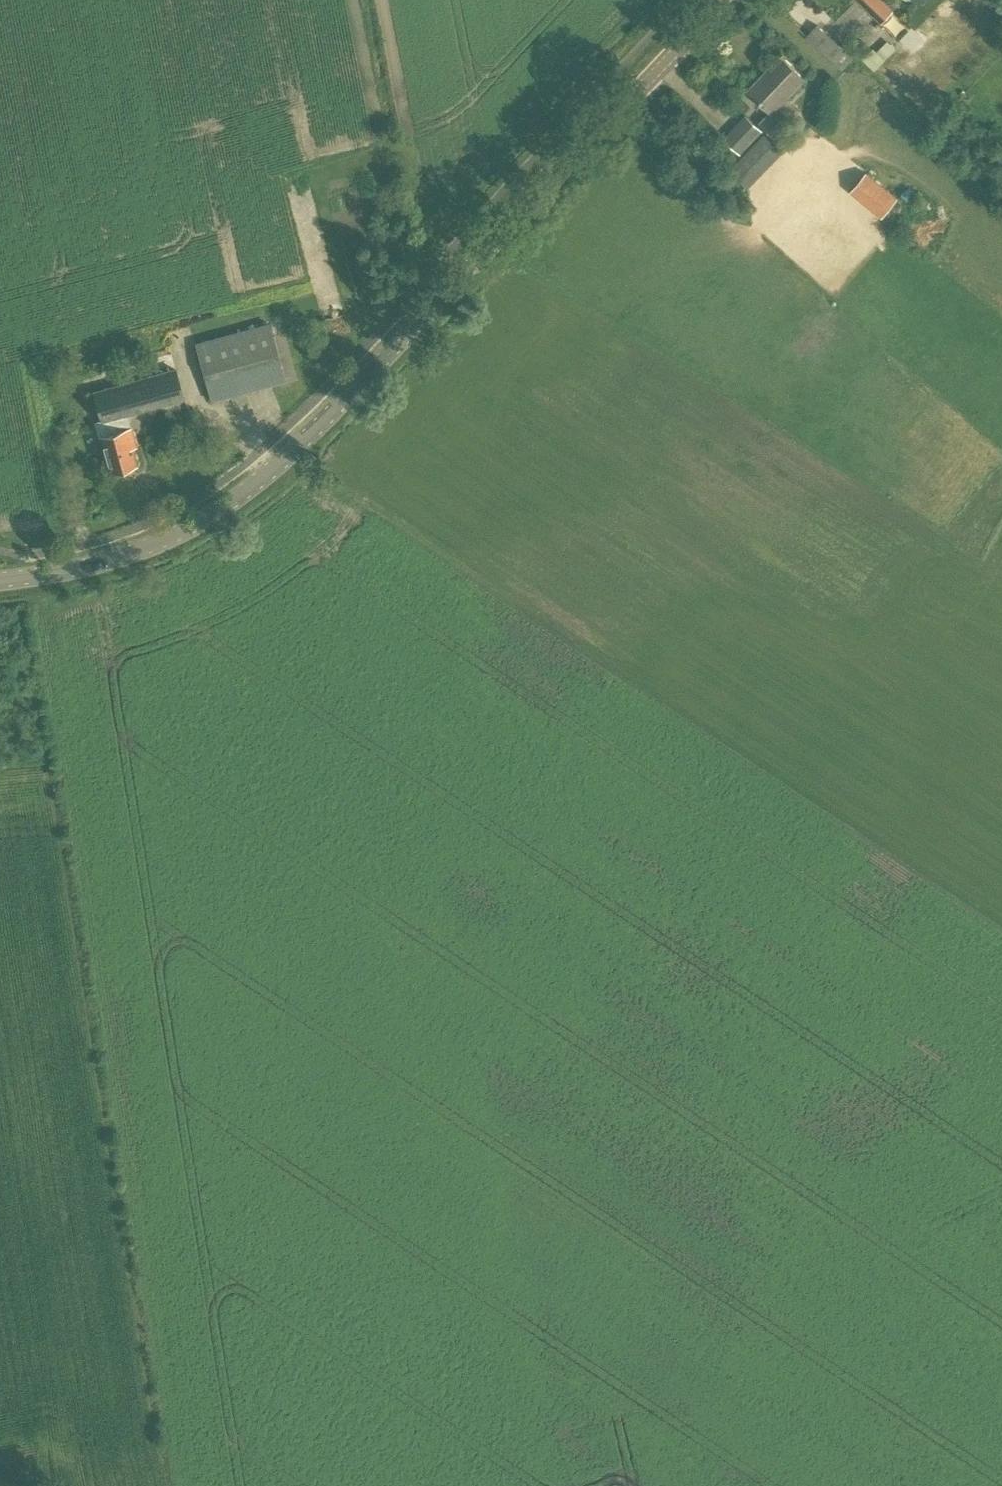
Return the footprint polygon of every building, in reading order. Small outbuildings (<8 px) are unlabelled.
[(880,24),(892,12),(880,0),(856,0),(880,24)] [(842,69),(853,56),(816,24),(805,37),(842,69)] [(878,47),(867,57),(876,68),(888,58),(878,47)] [(804,77),(785,58),(767,77),(765,75),(749,91),(772,112),(761,123),(775,137),(791,120),(776,106),(804,77)] [(740,155),(763,131),(746,114),(723,138),(740,155)] [(738,161),(729,170),(748,189),(757,180),(738,161)] [(881,218),(898,198),(866,172),(849,192),(881,218)] [(267,322),(256,326),(271,385),(286,381),(267,322)] [(212,400),(242,393),(226,334),(195,343),(200,361),(209,391),(212,400)] [(128,427),(125,414),(183,398),(175,370),(94,393),(102,421),(95,423),(109,472),(136,465),(131,448),(136,446),(131,426),(128,427)]
